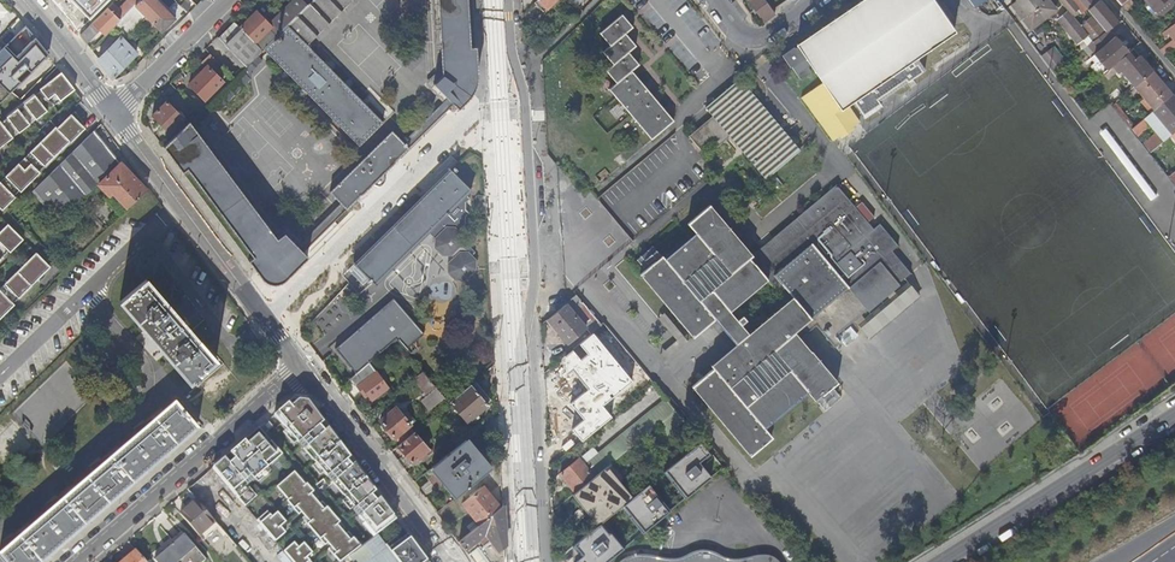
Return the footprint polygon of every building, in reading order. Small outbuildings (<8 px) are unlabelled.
[(108,8),(120,21),(134,6),(140,0),(128,0),(119,9),(113,3),(108,8)] [(154,0),(140,0),(134,6),(147,19),(161,32),(174,19),(154,0)] [(240,29),(262,51),(264,49),(288,25),(307,7),(300,0),(294,0),(272,22),(268,26),(256,14),(240,29)] [(307,7),(288,25),(264,49),(326,112),(358,146),(382,123),(307,45),(315,37),(353,1),(352,0),(314,0),(307,7)] [(315,37),(319,41),(359,3),(359,0),(352,0),(353,1),(315,37)] [(436,72),(423,83),(443,102),(447,98),(432,83),(442,75),(438,0),(432,0),(436,72)] [(453,104),(458,109),(467,99),(472,93),(475,88),(476,85),(477,78),(475,47),(470,47),(467,0),(438,0),(442,75),(432,83),(447,98),(453,104)] [(546,8),(538,0),(537,0),(535,3),(543,12),(546,8)] [(546,8),(555,0),(538,0),(546,8)] [(765,22),(775,14),(765,0),(749,0),(765,22)] [(785,55),(786,57),(790,63),(879,0),(863,0),(785,55)] [(843,133),(843,132),(849,127),(850,128),(859,121),(848,104),(854,100),(865,117),(882,106),(879,102),(926,70),(917,57),(954,31),(933,0),(879,0),(790,63),(801,79),(812,72),(809,67),(812,65),(823,81),(802,96),(835,139),(843,133)] [(1056,8),(1049,0),(1016,0),(1011,4),(1031,28),(1056,8)] [(1068,11),(1068,12),(1075,7),(1070,0),(1059,0),(1068,11)] [(1107,31),(1109,30),(1115,26),(1096,3),(1099,1),(1098,0),(1081,0),(1107,31)] [(1122,5),(1126,9),(1136,0),(1128,0),(1122,5)] [(1147,6),(1149,4),(1160,17),(1170,8),(1174,4),(1174,2),(1173,0),(1144,0),(1143,1),(1147,6)] [(124,41),(147,19),(134,6),(120,21),(112,29),(121,37),(98,60),(112,78),(136,53),(124,41)] [(101,31),(106,36),(112,29),(120,21),(108,8),(93,23),(95,26),(101,31)] [(258,11),(256,14),(268,26),(272,22),(268,18),(258,11)] [(1083,39),(1087,35),(1080,26),(1068,12),(1068,11),(1058,19),(1077,43),(1083,39)] [(653,139),(675,120),(633,71),(640,65),(629,53),(637,46),(626,34),(633,27),(623,14),(600,33),(611,45),(604,51),(614,64),(607,71),(617,83),(610,89),(653,139)] [(1089,19),(1086,22),(1091,28),(1095,26),(1089,19)] [(218,38),(247,66),(250,63),(257,56),(262,51),(240,29),(234,22),(218,38)] [(1086,22),(1080,26),(1087,35),(1093,42),(1096,40),(1106,32),(1098,22),(1095,26),(1091,28),(1086,22)] [(98,34),(101,31),(95,26),(93,23),(90,26),(98,34)] [(1163,32),(1166,36),(1169,34),(1173,39),(1160,49),(1164,55),(1174,47),(1174,24),(1163,32)] [(98,34),(90,26),(80,36),(87,45),(98,34)] [(1096,54),(1108,69),(1114,64),(1128,53),(1109,30),(1107,31),(1106,32),(1096,40),(1103,49),(1096,54)] [(1087,35),(1083,39),(1088,45),(1093,42),(1087,35)] [(247,66),(218,38),(215,42),(242,70),(247,66)] [(0,51),(0,103),(46,58),(30,42),(17,56),(6,46),(0,51)] [(1066,61),(1054,46),(1042,55),(1054,70),(1066,61)] [(1127,77),(1135,87),(1138,84),(1153,72),(1133,48),(1128,53),(1114,64),(1119,70),(1121,68),(1127,77)] [(774,52),(771,54),(778,64),(781,62),(774,52)] [(200,73),(195,78),(189,84),(205,100),(223,83),(214,74),(222,67),(209,54),(202,62),(207,67),(200,73)] [(262,61),(257,56),(250,63),(254,67),(262,61)] [(249,77),(251,79),(249,73),(254,67),(250,63),(247,66),(242,70),(249,77)] [(220,110),(251,79),(249,77),(242,70),(211,101),(219,109),(220,110)] [(1135,87),(1154,110),(1172,94),(1153,72),(1138,84),(1135,87)] [(62,75),(0,123),(0,149),(75,90),(62,75)] [(731,136),(767,179),(801,150),(740,80),(707,108),(715,117),(691,138),(707,156),(731,136)] [(1143,144),(1151,153),(1174,133),(1174,132),(1174,98),(1172,94),(1154,110),(1136,125),(1132,129),(1137,136),(1152,124),(1158,131),(1143,144)] [(443,102),(402,141),(409,147),(430,126),(453,104),(447,98),(443,102)] [(179,125),(184,120),(177,113),(179,110),(168,100),(152,115),(170,133),(179,125)] [(212,110),(220,110),(219,109),(211,101),(200,111),(193,118),(197,124),(212,110)] [(1113,105),(1132,129),(1136,125),(1117,102),(1113,105)] [(2,209),(84,128),(72,115),(57,129),(56,127),(0,184),(0,208),(2,209)] [(218,152),(197,124),(193,118),(189,123),(200,138),(276,239),(283,234),(301,253),(345,209),(340,204),(300,242),(284,226),(277,231),(218,152)] [(200,138),(189,123),(187,124),(184,128),(183,128),(163,148),(182,172),(186,169),(252,257),(247,261),(262,281),(265,284),(267,285),(270,286),(274,286),(279,284),(282,281),(306,258),(301,253),(283,234),(276,239),(200,138)] [(378,186),(380,185),(385,181),(385,178),(385,176),(383,173),(409,147),(402,141),(392,131),(329,192),(340,204),(345,209),(346,210),(372,183),(374,185),(376,185),(378,186)] [(121,163),(94,132),(35,190),(60,219),(98,184),(108,196),(106,198),(122,215),(147,190),(121,163)] [(352,264),(358,271),(392,240),(460,180),(463,177),(459,174),(457,176),(449,169),(448,170),(449,171),(428,191),(427,191),(354,264),(353,263),(352,264)] [(470,185),(463,177),(460,180),(392,240),(358,271),(365,278),(363,281),(367,285),(369,283),(373,286),(374,285),(373,284),(426,232),(434,240),(434,248),(441,256),(450,256),(451,255),(454,258),(448,264),(448,273),(455,280),(464,280),(475,269),(475,260),(472,256),(475,252),(468,245),(464,248),(461,245),(462,244),(462,235),(466,231),(462,228),(465,224),(466,217),(469,213),(465,209),(465,202),(469,198),(464,193),(468,190),(469,191),(470,190),(468,187),(470,185)] [(714,319),(735,345),(710,366),(712,368),(690,387),(749,456),(771,438),(763,429),(807,391),(815,401),(836,383),(799,340),(816,326),(834,347),(840,341),(835,335),(854,320),(861,314),(885,294),(892,288),(911,272),(893,251),(899,245),(880,223),(874,229),(837,185),(753,255),(711,205),(689,223),(697,232),(666,259),(663,255),(639,275),(692,337),(714,319)] [(9,225),(0,233),(0,261),(22,238),(9,225)] [(51,246),(46,251),(52,257),(57,252),(51,246)] [(51,267),(37,253),(0,289),(0,317),(51,267)] [(189,383),(214,361),(145,280),(120,303),(189,383)] [(861,314),(854,320),(869,338),(919,296),(907,281),(894,292),(892,288),(885,294),(888,297),(863,318),(861,314)] [(584,328),(590,335),(601,325),(576,295),(544,321),(550,329),(552,327),(566,344),(584,328)] [(393,298),(335,349),(355,375),(357,374),(364,367),(396,339),(406,351),(407,350),(406,349),(423,333),(424,333),(393,298)] [(331,305),(312,320),(326,336),(344,321),(331,305)] [(662,312),(656,318),(675,340),(659,353),(664,359),(686,341),(662,312)] [(362,382),(371,376),(364,367),(357,374),(362,382)] [(366,393),(368,395),(372,400),(388,388),(376,372),(371,376),(362,382),(357,386),(363,395),(366,393)] [(444,398),(422,372),(414,379),(425,393),(428,396),(425,398),(421,401),(429,410),(444,398)] [(487,405),(470,385),(450,402),(467,423),(487,405)] [(279,408),(375,537),(378,535),(396,521),(308,401),(293,397),(279,408)] [(674,412),(664,400),(599,453),(594,446),(560,474),(575,493),(594,477),(612,462),(658,425),(674,412)] [(191,419),(178,405),(5,558),(9,561),(31,561),(191,419)] [(396,438),(401,444),(413,433),(408,427),(410,425),(396,408),(380,421),(387,430),(386,431),(392,439),(393,438),(395,439),(396,438)] [(665,435),(682,421),(674,412),(658,425),(665,435)] [(287,455),(262,424),(211,465),(245,506),(256,497),(247,487),(287,455)] [(428,450),(413,433),(401,444),(398,446),(398,447),(397,449),(403,456),(404,455),(412,464),(417,459),(424,454),(428,450)] [(445,483),(443,485),(455,499),(490,469),(465,439),(432,467),(445,483)] [(681,448),(684,452),(695,443),(692,439),(681,448)] [(698,444),(662,473),(682,498),(709,477),(697,463),(707,455),(698,444)] [(426,456),(424,454),(417,459),(420,462),(426,456)] [(623,476),(612,462),(594,477),(575,493),(573,495),(600,527),(601,526),(625,505),(631,500),(616,482),(623,476)] [(445,483),(432,467),(430,469),(443,485),(445,483)] [(277,487),(288,500),(286,501),(336,561),(340,561),(358,547),(307,484),(305,485),(295,473),(277,487)] [(631,500),(625,505),(646,531),(670,512),(648,486),(631,500)] [(462,504),(480,525),(500,508),(483,487),(462,504)] [(205,543),(209,540),(202,533),(209,526),(216,534),(221,529),(198,502),(182,517),(205,543)] [(458,542),(467,554),(477,546),(489,561),(504,561),(504,547),(506,545),(503,505),(500,508),(480,525),(458,542)] [(268,511),(257,520),(275,541),(285,533),(280,527),(286,522),(278,512),(273,517),(268,511)] [(471,532),(477,526),(474,522),(467,527),(471,532)] [(576,547),(584,557),(577,561),(607,561),(621,550),(601,526),(600,527),(576,547)] [(408,534),(388,549),(399,561),(429,561),(408,534)] [(173,544),(189,561),(203,561),(206,560),(184,535),(173,544)] [(388,549),(378,535),(375,537),(348,557),(352,561),(399,561),(388,549)] [(283,551),(293,561),(310,561),(306,558),(312,553),(303,543),(298,547),(293,541),(283,551)] [(173,544),(154,560),(155,561),(189,561),(173,544)] [(123,561),(146,561),(136,551),(123,561)]
